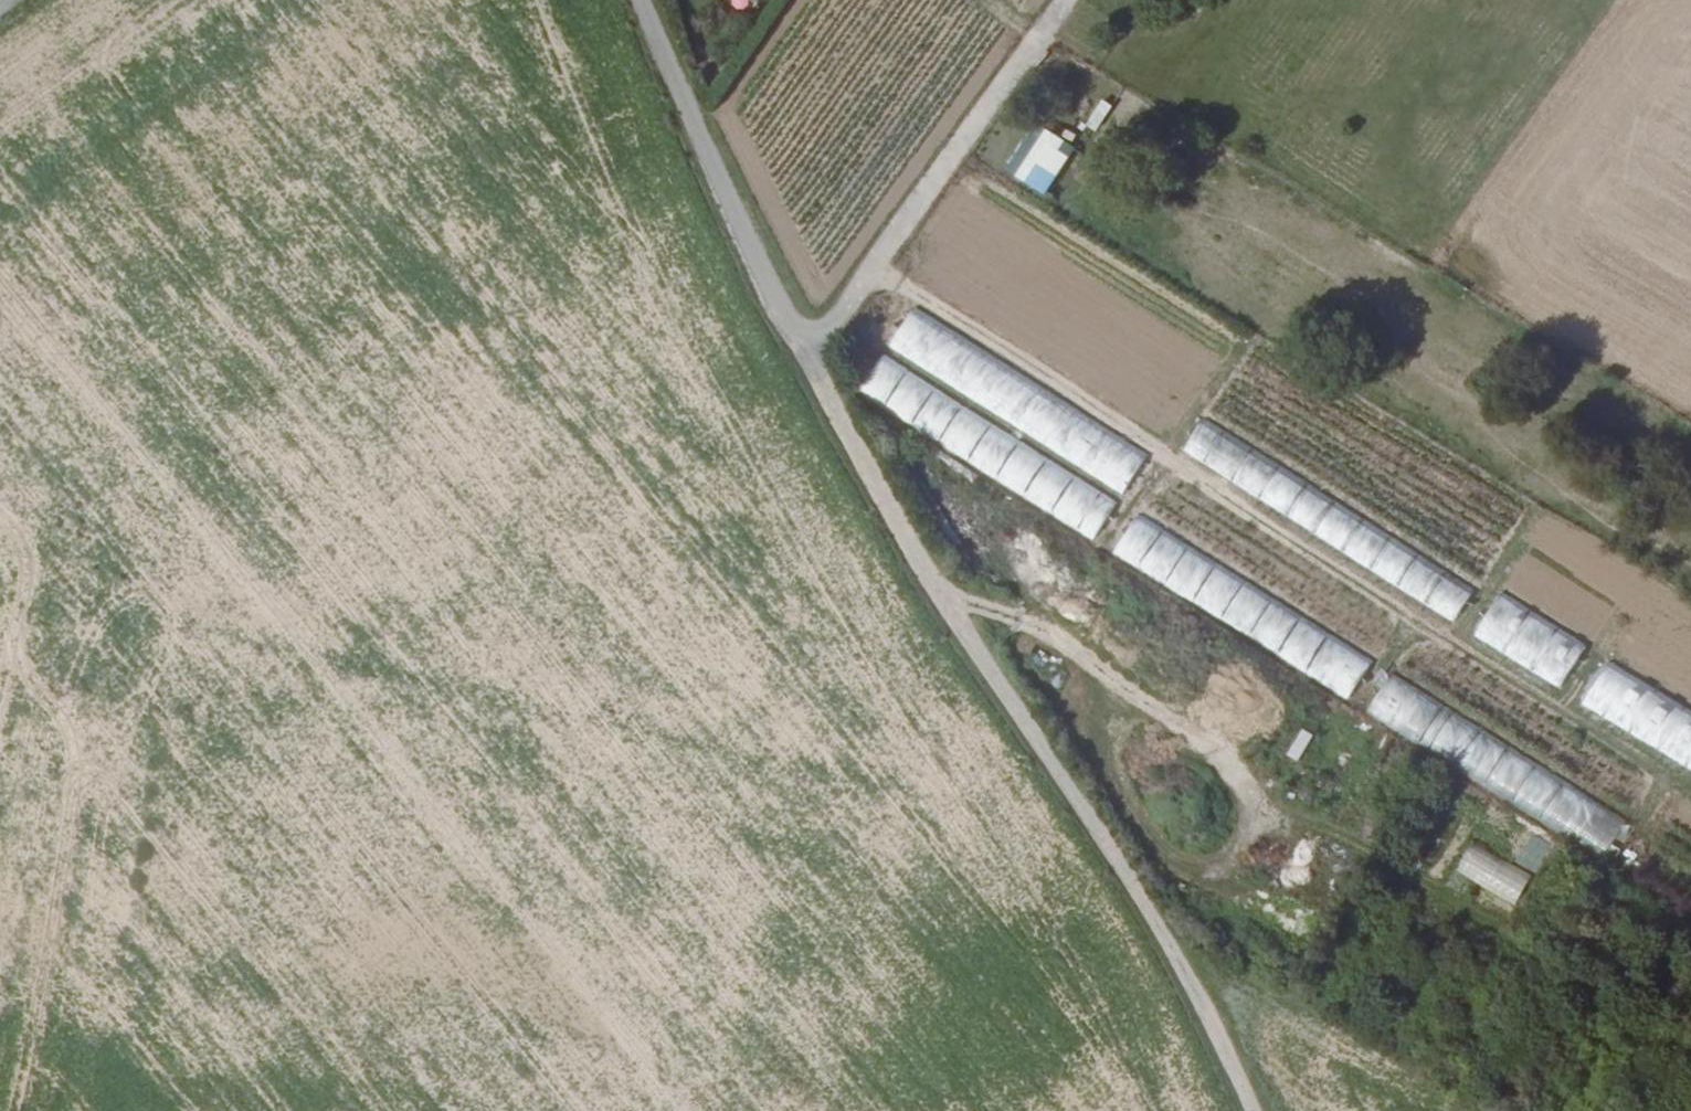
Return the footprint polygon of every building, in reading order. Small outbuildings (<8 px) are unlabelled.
[(1004,174),(1046,194),(1071,142),(1029,122),(1004,174)] [(884,352),(1124,490),(1149,448),(908,310),(884,352)] [(1117,498),(878,356),(855,395),(1094,536),(1117,498)] [(1198,420),(1179,452),(1454,620),(1473,588),(1198,420)] [(1350,693),(1370,658),(1130,520),(1109,556),(1350,693)] [(1564,684),(1584,641),(1492,598),(1472,641),(1564,684)] [(1386,678),(1365,713),(1602,854),(1623,820),(1386,678)] [(1299,761),(1311,733),(1298,727),(1286,756),(1299,761)]
